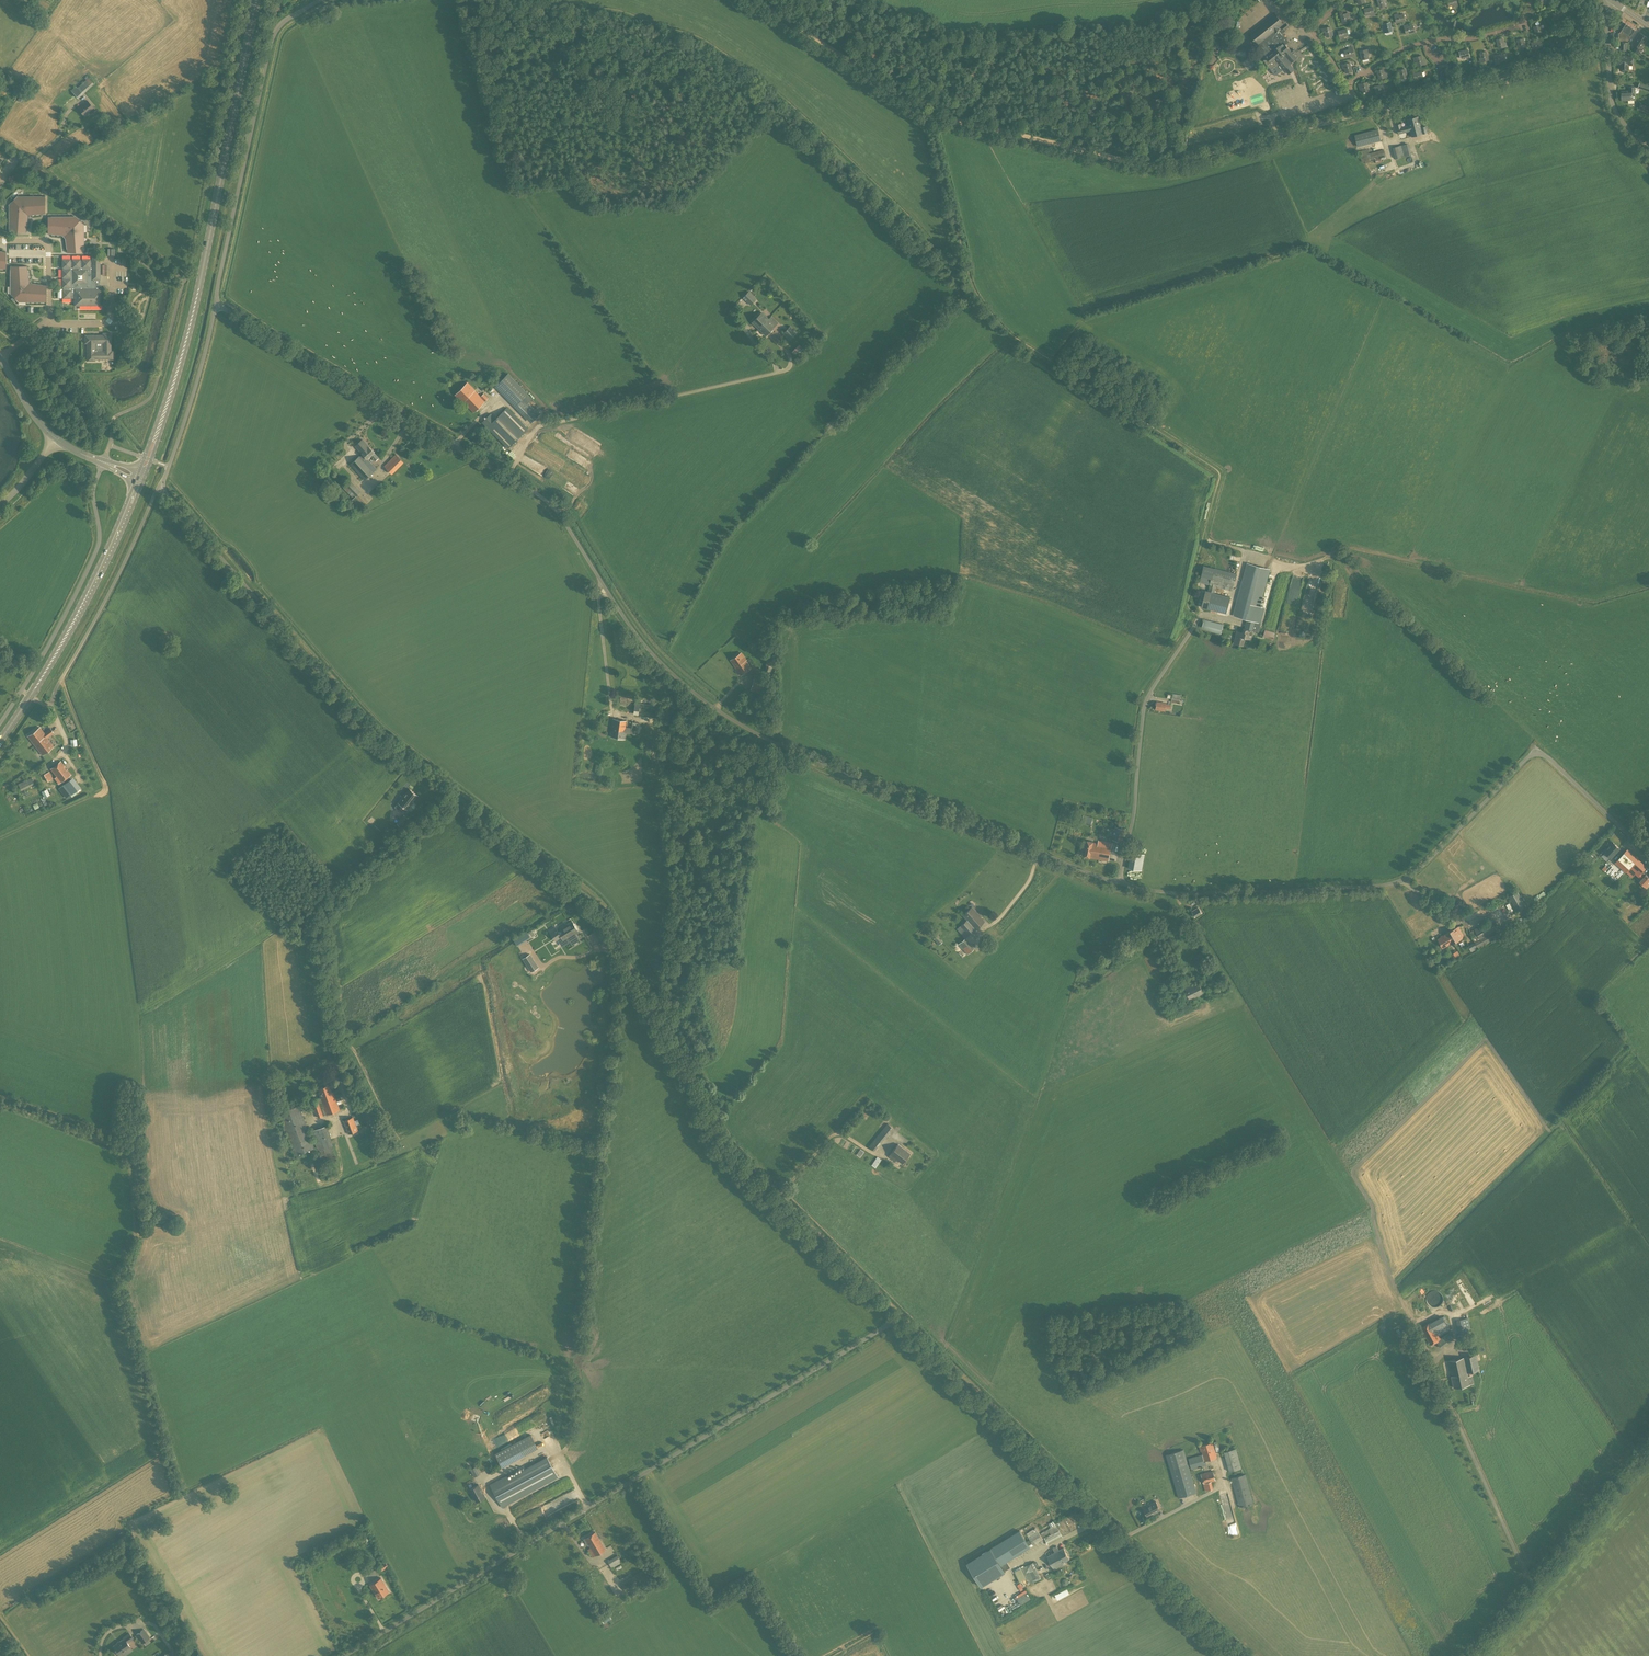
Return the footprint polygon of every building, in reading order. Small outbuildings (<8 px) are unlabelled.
[(1387,1),(1387,0),(1377,0),(1379,8),(1386,6),(1385,2),(1387,1)] [(1370,16),(1375,15),(1373,6),(1363,9),(1365,16),(1370,15),(1370,16)] [(1259,10),(1264,19),(1269,16),(1263,7),(1259,10)] [(1559,21),(1564,20),(1562,11),(1553,13),(1555,20),(1559,19),(1559,21)] [(1349,18),(1350,17),(1349,12),(1340,15),(1342,24),(1350,22),(1349,18)] [(1396,24),(1405,21),(1404,14),(1402,14),(1402,12),(1394,14),(1396,24)] [(1254,47),(1264,60),(1267,65),(1271,70),(1275,75),(1281,70),(1282,71),(1291,63),(1291,62),(1296,59),(1292,53),(1294,51),(1292,49),(1290,51),(1285,45),(1289,42),(1283,35),(1282,33),(1285,31),(1281,26),(1283,24),(1275,13),(1249,34),(1257,45),(1254,47)] [(1385,33),(1393,31),(1390,22),(1381,24),(1382,29),(1384,28),(1385,33)] [(1628,41),(1635,30),(1623,22),(1621,25),(1621,28),(1620,29),(1621,30),(1620,32),(1620,33),(1618,33),(1618,38),(1620,38),(1620,40),(1628,41)] [(1406,34),(1415,32),(1413,24),(1412,25),(1411,23),(1403,25),(1406,34)] [(1535,36),(1545,33),(1543,28),(1542,29),(1540,24),(1533,26),(1535,36)] [(1326,37),(1333,35),(1331,26),(1322,28),(1323,33),(1325,33),(1326,37)] [(1344,37),(1349,36),(1347,28),(1337,31),(1340,40),(1345,39),(1344,37)] [(1632,50),(1638,54),(1648,38),(1640,33),(1633,44),(1635,45),(1632,50)] [(1498,49),(1507,47),(1506,42),(1504,42),(1503,38),(1495,40),(1498,49)] [(1517,50),(1527,47),(1524,38),(1517,40),(1518,44),(1516,45),(1517,50)] [(1537,49),(1542,47),(1541,40),(1531,42),(1533,51),(1537,51),(1537,49)] [(1346,58),(1355,56),(1353,46),(1348,47),(1348,49),(1344,51),(1346,58)] [(1368,54),(1370,53),(1369,48),(1359,51),(1362,60),(1369,58),(1368,54)] [(1466,59),(1471,58),(1468,49),(1459,51),(1461,59),(1465,58),(1466,59)] [(1487,51),(1479,53),(1480,57),(1479,58),(1480,63),(1489,60),(1487,51)] [(1500,62),(1505,61),(1503,53),(1493,56),(1496,65),(1500,64),(1500,62)] [(1425,65),(1422,55),(1413,58),(1414,61),(1416,61),(1417,67),(1425,65)] [(1620,70),(1628,70),(1629,65),(1632,65),(1632,57),(1625,56),(1625,57),(1620,57),(1620,65),(1621,65),(1620,70)] [(1345,74),(1353,72),(1350,62),(1341,65),(1342,69),(1344,69),(1345,74)] [(1439,71),(1450,69),(1448,63),(1438,66),(1439,71)] [(1379,80),(1388,77),(1387,73),(1385,73),(1384,68),(1376,70),(1379,80)] [(1396,71),(1398,76),(1399,75),(1401,80),(1408,78),(1406,68),(1396,71)] [(1419,79),(1424,78),(1422,71),(1413,73),(1415,82),(1420,81),(1419,79)] [(94,84),(88,78),(79,86),(77,88),(75,86),(71,90),(72,92),(78,98),(94,84)] [(1369,91),(1367,82),(1359,84),(1361,93),(1369,91)] [(1381,93),(1385,91),(1383,84),(1374,87),(1376,96),(1381,95),(1381,93)] [(1621,100),(1628,100),(1628,103),(1634,103),(1634,100),(1635,100),(1635,87),(1629,87),(1629,92),(1621,92),(1621,100)] [(1203,107),(1205,100),(1199,98),(1196,105),(1203,107)] [(84,116),(90,112),(92,115),(96,112),(87,101),(78,109),(84,116)] [(1640,103),(1638,109),(1648,114),(1648,107),(1640,103)] [(1411,137),(1427,132),(1426,126),(1421,127),(1418,116),(1407,119),(1408,124),(1401,126),(1401,123),(1396,125),(1399,134),(1410,131),(1411,137)] [(95,137),(100,133),(94,126),(89,130),(95,137)] [(1355,136),(1358,146),(1381,140),(1378,130),(1355,136)] [(1395,159),(1411,155),(1408,143),(1393,148),(1395,159)] [(1360,156),(1362,162),(1386,156),(1384,150),(1368,153),(1360,156)] [(9,232),(18,232),(18,231),(20,231),(20,232),(25,232),(26,232),(26,229),(26,228),(27,218),(30,214),(41,213),(41,214),(45,213),(44,213),(44,207),(44,205),(44,196),(45,196),(41,196),(41,197),(17,196),(15,199),(14,199),(11,201),(12,202),(9,204),(9,229),(8,229),(8,232),(9,232)] [(48,216),(48,233),(62,235),(65,238),(67,253),(84,253),(84,225),(75,216),(67,216),(48,216)] [(74,305),(102,305),(102,288),(100,288),(100,256),(92,256),(92,259),(62,259),(62,298),(74,298),(74,305)] [(10,266),(10,269),(10,293),(13,296),(12,297),(15,299),(16,299),(18,301),(43,302),(46,302),(45,302),(45,293),(45,291),(45,285),(46,285),(42,284),(42,285),(32,284),(28,280),(27,270),(27,269),(27,266),(21,266),(21,267),(19,267),(19,266),(10,266)] [(756,299),(749,291),(742,297),(750,305),(756,299)] [(752,322),(758,329),(768,318),(762,312),(752,322)] [(768,318),(758,329),(766,336),(775,325),(768,318)] [(798,333),(799,332),(796,330),(796,331),(790,326),(782,334),(789,340),(797,332),(798,333)] [(95,359),(113,359),(113,350),(111,350),(111,333),(103,333),(103,335),(85,335),(85,343),(87,343),(87,361),(95,361),(95,359)] [(804,349),(799,344),(792,351),(797,356),(804,349)] [(508,373),(495,386),(515,407),(528,393),(508,373)] [(474,412),(488,398),(484,393),(481,396),(475,390),(467,382),(455,394),(463,402),(474,412)] [(508,449),(528,428),(507,407),(496,418),(491,413),(481,422),(508,449)] [(362,453),(363,454),(360,456),(359,456),(350,464),(364,480),(377,469),(367,458),(370,456),(375,461),(379,457),(375,452),(374,452),(369,447),(362,439),(355,445),(362,453)] [(393,474),(406,462),(397,453),(385,465),(393,474)] [(361,510),(366,504),(357,495),(362,490),(351,479),(343,487),(353,498),(349,502),(358,511),(360,509),(361,510)] [(1256,621),(1256,620),(1270,569),(1247,563),(1242,582),(1233,616),(1255,621),(1256,621)] [(1210,585),(1208,592),(1206,591),(1202,607),(1226,613),(1230,598),(1215,593),(1217,587),(1232,591),(1236,574),(1204,566),(1201,576),(1212,579),(1210,585)] [(1200,582),(1210,585),(1212,579),(1201,576),(1200,582)] [(1221,634),(1224,624),(1204,619),(1201,629),(1221,634)] [(1251,640),(1254,631),(1253,631),(1255,621),(1247,619),(1244,633),(1237,631),(1234,643),(1243,646),(1245,638),(1251,640)] [(741,675),(751,668),(746,660),(741,653),(730,660),(741,675)] [(750,690),(764,694),(767,683),(760,681),(761,677),(755,675),(750,690)] [(1180,701),(1181,695),(1172,693),(1171,702),(1177,703),(1177,700),(1180,701)] [(656,715),(658,705),(637,702),(635,713),(642,714),(643,710),(650,711),(650,714),(656,715)] [(1170,709),(1170,704),(1166,703),(1157,702),(1156,709),(1165,710),(1165,708),(1170,709)] [(625,739),(626,733),(640,735),(642,723),(632,722),(631,728),(625,727),(626,721),(613,719),(610,737),(625,739)] [(47,738),(53,733),(50,728),(44,732),(40,727),(27,736),(42,755),(53,746),(47,738)] [(50,769),(51,770),(56,777),(53,779),(57,785),(60,783),(61,783),(71,774),(67,769),(66,770),(64,767),(65,766),(61,760),(50,769)] [(48,780),(53,777),(50,771),(45,773),(48,780)] [(31,777),(18,784),(21,790),(34,784),(31,777)] [(66,799),(79,788),(72,778),(58,789),(66,799)] [(413,802),(418,795),(410,788),(405,795),(404,794),(398,802),(408,810),(414,802),(413,802)] [(402,827),(409,819),(403,814),(396,823),(402,827)] [(1091,824),(1093,817),(1083,815),(1082,822),(1091,824)] [(1123,842),(1126,829),(1115,826),(1112,840),(1123,842)] [(394,838),(397,834),(388,827),(384,831),(394,838)] [(1099,839),(1098,843),(1087,840),(1084,856),(1109,861),(1112,842),(1099,839)] [(1612,842),(1604,851),(1611,858),(1619,848),(1612,842)] [(1627,849),(1615,862),(1625,871),(1637,858),(1627,849)] [(1142,871),(1145,854),(1131,851),(1128,868),(1142,871)] [(1641,862),(1632,871),(1635,874),(1641,880),(1645,876),(1641,872),(1646,867),(1641,862)] [(1609,875),(1615,868),(1610,864),(1607,868),(1604,865),(1602,868),(1609,875)] [(1648,885),(1648,878),(1646,875),(1645,876),(1641,880),(1639,882),(1646,888),(1648,885)] [(1526,906),(1517,891),(1508,896),(1517,911),(1526,906)] [(965,938),(985,921),(972,906),(962,915),(967,919),(957,929),(965,938)] [(1195,917),(1202,913),(1199,908),(1199,909),(1198,907),(1192,911),(1195,917)] [(1478,948),(1499,936),(1497,931),(1491,920),(1469,932),(1478,948)] [(576,935),(575,933),(578,931),(572,921),(559,929),(566,939),(569,937),(571,939),(576,935)] [(1450,945),(1464,937),(1458,927),(1446,933),(1447,934),(1438,939),(1442,948),(1449,944),(1450,945)] [(608,939),(603,929),(597,932),(602,942),(608,939)] [(514,938),(518,945),(532,937),(528,930),(514,938)] [(593,937),(595,942),(592,943),(593,945),(599,942),(595,932),(587,936),(589,939),(593,937)] [(933,938),(938,944),(942,941),(936,935),(933,938)] [(958,944),(967,954),(974,949),(965,939),(958,944)] [(538,968),(529,954),(523,958),(531,972),(538,968)] [(1200,977),(1210,972),(1205,964),(1195,969),(1200,977)] [(1164,994),(1180,986),(1178,980),(1161,988),(1164,994)] [(1190,1000),(1204,993),(1198,982),(1185,988),(1190,1000)] [(318,1118),(340,1110),(338,1104),(343,1103),(340,1094),(335,1095),(333,1091),(332,1092),(329,1084),(318,1088),(321,1097),(317,1099),(312,1101),(318,1118)] [(373,1130),(378,1128),(371,1107),(366,1109),(373,1130)] [(349,1134),(358,1130),(353,1117),(344,1121),(349,1134)] [(874,1151),(893,1128),(887,1123),(868,1146),(874,1151)] [(333,1145),(326,1125),(311,1131),(317,1150),(333,1145)] [(288,1142),(285,1143),(287,1150),(290,1149),(290,1146),(308,1140),(305,1133),(287,1140),(288,1142)] [(311,1149),(309,1143),(300,1146),(302,1152),(311,1149)] [(902,1163),(910,1153),(898,1144),(889,1156),(894,1160),(895,1158),(902,1163)] [(875,1168),(881,1159),(877,1156),(871,1165),(875,1168)] [(1415,1317),(1425,1312),(1417,1295),(1410,1298),(1409,1296),(1406,1298),(1415,1317)] [(1430,1345),(1436,1341),(1441,1339),(1440,1338),(1439,1336),(1450,1330),(1442,1316),(1420,1328),(1430,1345)] [(1458,1334),(1471,1331),(1468,1318),(1456,1320),(1458,1334)] [(1440,1338),(1441,1339),(1436,1341),(1441,1348),(1454,1339),(1449,1332),(1440,1338)] [(1476,1354),(1463,1357),(1449,1361),(1452,1376),(1451,1376),(1453,1388),(1470,1384),(1467,1373),(1479,1370),(1476,1354)] [(1206,1460),(1217,1457),(1212,1442),(1200,1446),(1201,1451),(1202,1451),(1203,1454),(1188,1458),(1191,1469),(1207,1465),(1206,1460)] [(1224,1451),(1225,1456),(1237,1453),(1236,1448),(1224,1451)] [(1196,1492),(1188,1464),(1183,1449),(1166,1454),(1179,1498),(1196,1492)] [(502,1450),(495,1454),(502,1466),(509,1462),(502,1450)] [(547,1456),(509,1477),(520,1498),(558,1477),(547,1456)] [(474,1477),(481,1474),(476,1466),(470,1469),(474,1477)] [(1215,1480),(1213,1470),(1200,1473),(1203,1484),(1215,1480)] [(1239,1507),(1253,1504),(1246,1474),(1231,1478),(1239,1507)] [(507,1475),(490,1484),(491,1486),(502,1508),(520,1498),(507,1475)] [(479,1484),(470,1489),(476,1501),(485,1497),(479,1484)] [(1160,1510),(1156,1501),(1143,1508),(1147,1517),(1160,1510)] [(1040,1532),(1046,1543),(1062,1535),(1056,1524),(1040,1532)] [(1019,1530),(990,1548),(967,1563),(981,1586),(1005,1572),(1001,1565),(1030,1548),(1029,1545),(1026,1541),(1019,1530)] [(1030,1539),(1026,1541),(1029,1545),(1032,1543),(1033,1545),(1043,1539),(1038,1531),(1029,1537),(1030,1539)] [(588,1545),(590,1548),(588,1549),(593,1557),(606,1549),(595,1532),(583,1539),(587,1545),(588,1545)] [(1047,1556),(1053,1568),(1055,1570),(1064,1565),(1063,1562),(1070,1559),(1064,1548),(1059,1550),(1056,1546),(1052,1548),(1055,1553),(1047,1556)] [(622,1562),(620,1559),(619,1559),(617,1555),(607,1561),(612,1568),(622,1562)] [(343,1566),(350,1561),(347,1556),(340,1560),(343,1566)] [(382,1571),(389,1567),(385,1561),(379,1566),(382,1571)] [(1029,1584),(1041,1578),(1033,1562),(1021,1568),(1029,1584)] [(115,1584),(129,1581),(127,1574),(113,1578),(115,1584)] [(378,1598),(389,1591),(381,1578),(370,1585),(378,1598)] [(110,1598),(112,1589),(103,1586),(101,1595),(110,1598)] [(1067,1589),(1054,1595),(1057,1599),(1069,1593),(1067,1589)] [(600,1617),(604,1623),(612,1618),(608,1613),(600,1617)] [(143,1629),(135,1635),(142,1643),(143,1642),(145,1645),(150,1642),(148,1639),(149,1638),(143,1629)] [(133,1639),(129,1633),(123,1637),(124,1638),(113,1646),(120,1655),(124,1655),(133,1650),(130,1646),(129,1646),(127,1643),(133,1639)]
